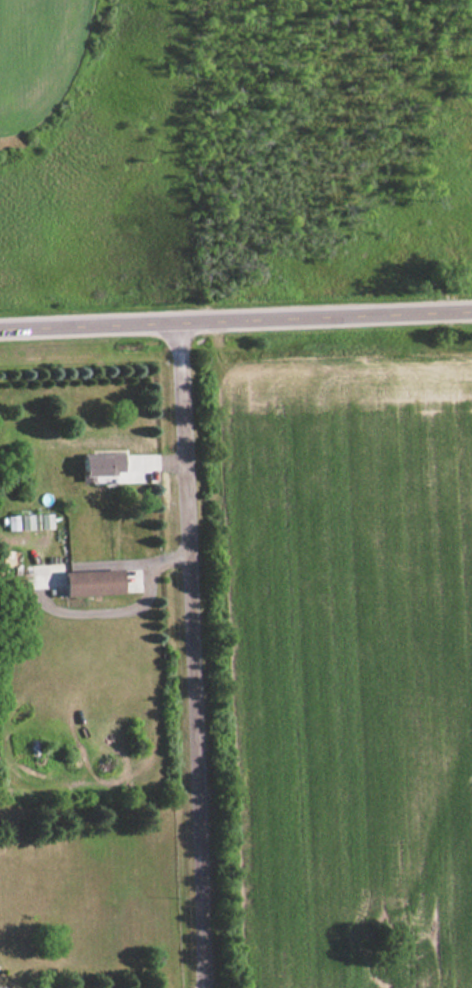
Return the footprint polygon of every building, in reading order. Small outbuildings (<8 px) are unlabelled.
[(81,453),(81,474),(121,474),(121,453),(81,453)] [(51,514),(7,514),(7,529),(51,529),(51,514)] [(62,570),(63,594),(120,593),(120,569),(62,570)]
